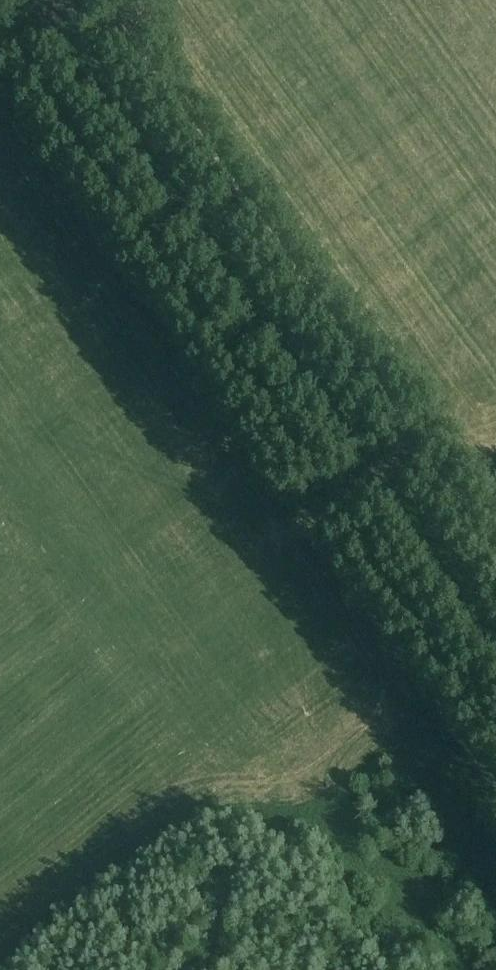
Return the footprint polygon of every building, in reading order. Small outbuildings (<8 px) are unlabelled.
[(180,402),(174,407),(191,428),(192,428),(192,427),(195,424),(195,425),(200,422),(199,421),(210,413),(210,414),(214,411),(210,406),(210,407),(204,400),(205,399),(197,389),(184,399),(184,400),(181,402),(180,402)] [(0,534),(0,561),(9,559),(5,542),(4,542),(3,538),(4,538),(3,533),(0,534)] [(11,764),(10,762),(9,763),(1,752),(0,750),(0,773),(11,764)]
